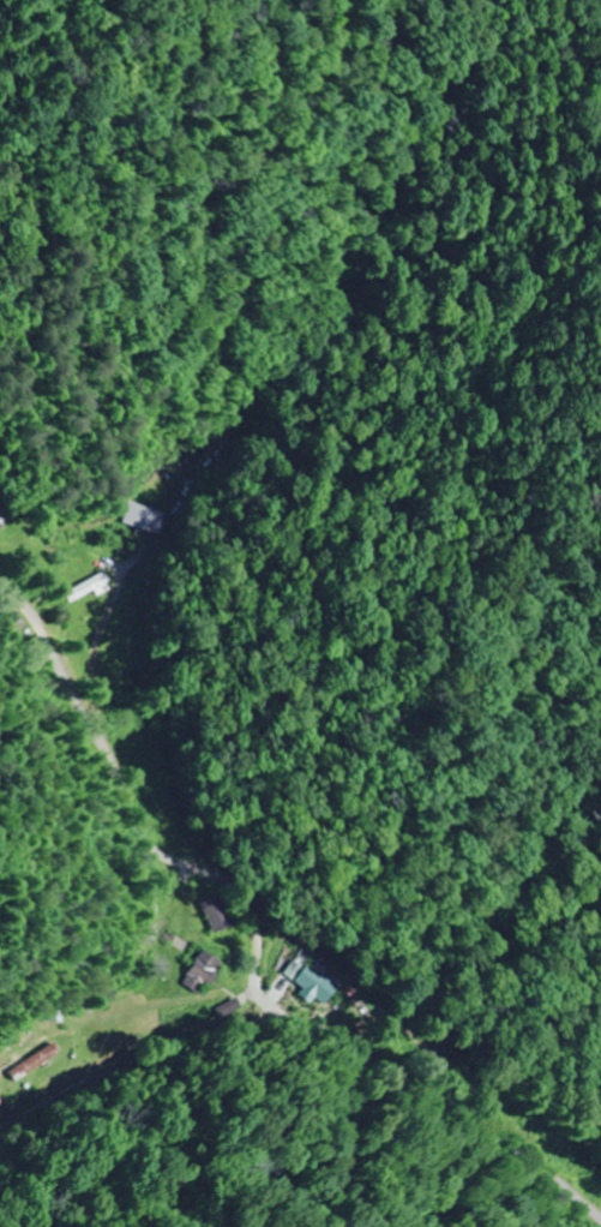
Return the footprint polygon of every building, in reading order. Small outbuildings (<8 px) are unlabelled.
[(123,525),(157,535),(164,511),(130,501),(123,525)] [(66,593),(72,603),(94,591),(97,595),(112,587),(104,572),(66,593)] [(200,903),(213,933),(232,925),(219,895),(200,903)] [(183,987),(207,996),(220,958),(196,949),(183,987)] [(294,979),(324,1003),(339,985),(310,960),(294,979)] [(10,1074),(17,1083),(57,1051),(51,1043),(10,1074)]
